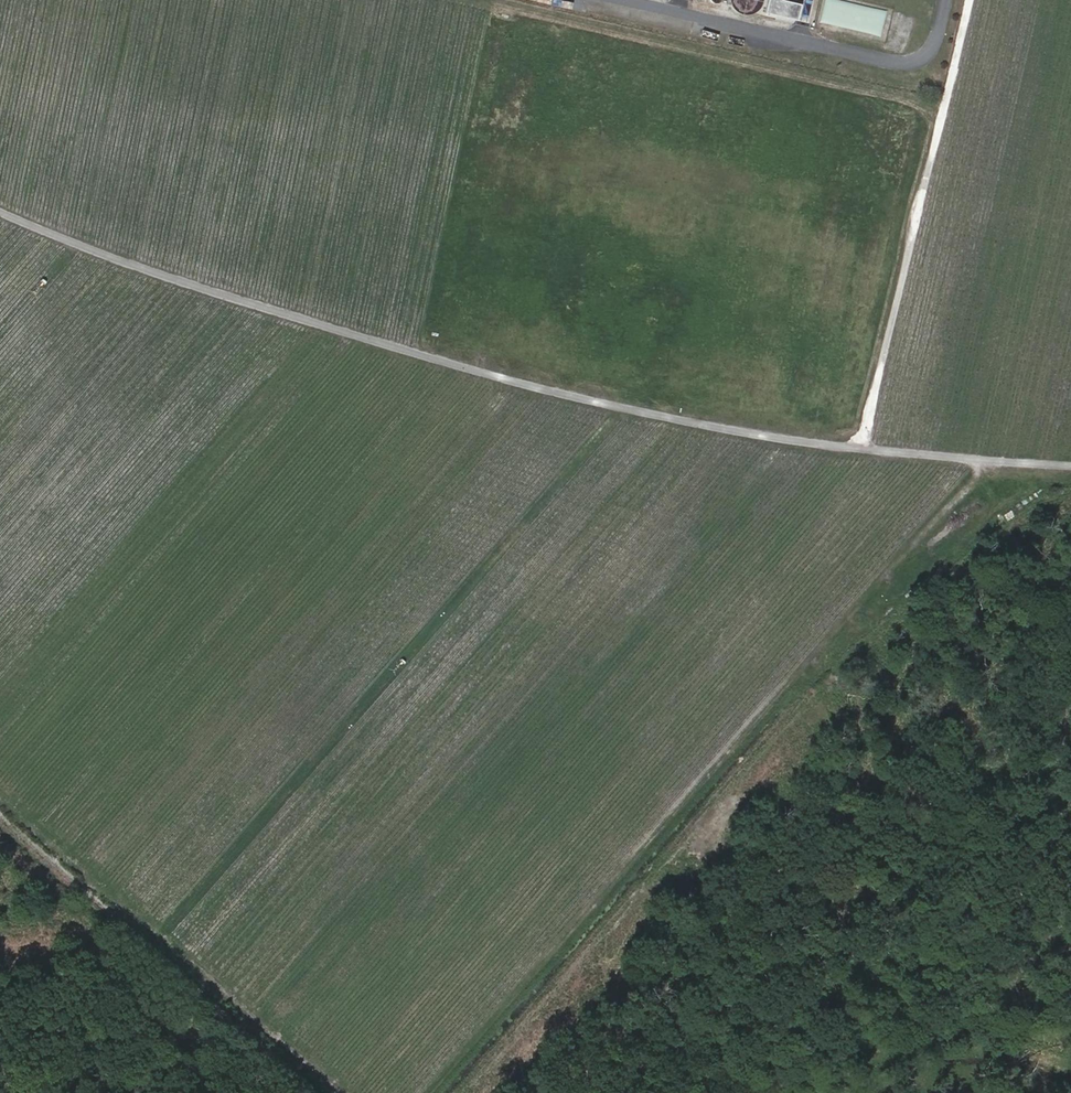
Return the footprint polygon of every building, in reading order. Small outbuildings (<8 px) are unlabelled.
[(733,9),(760,11),(761,0),(733,0),(733,9)] [(767,13),(799,18),(802,2),(790,0),(769,0),(767,13)] [(811,0),(804,0),(802,15),(809,16),(811,0)] [(882,33),(886,8),(831,0),(824,0),(820,24),(882,33)]
